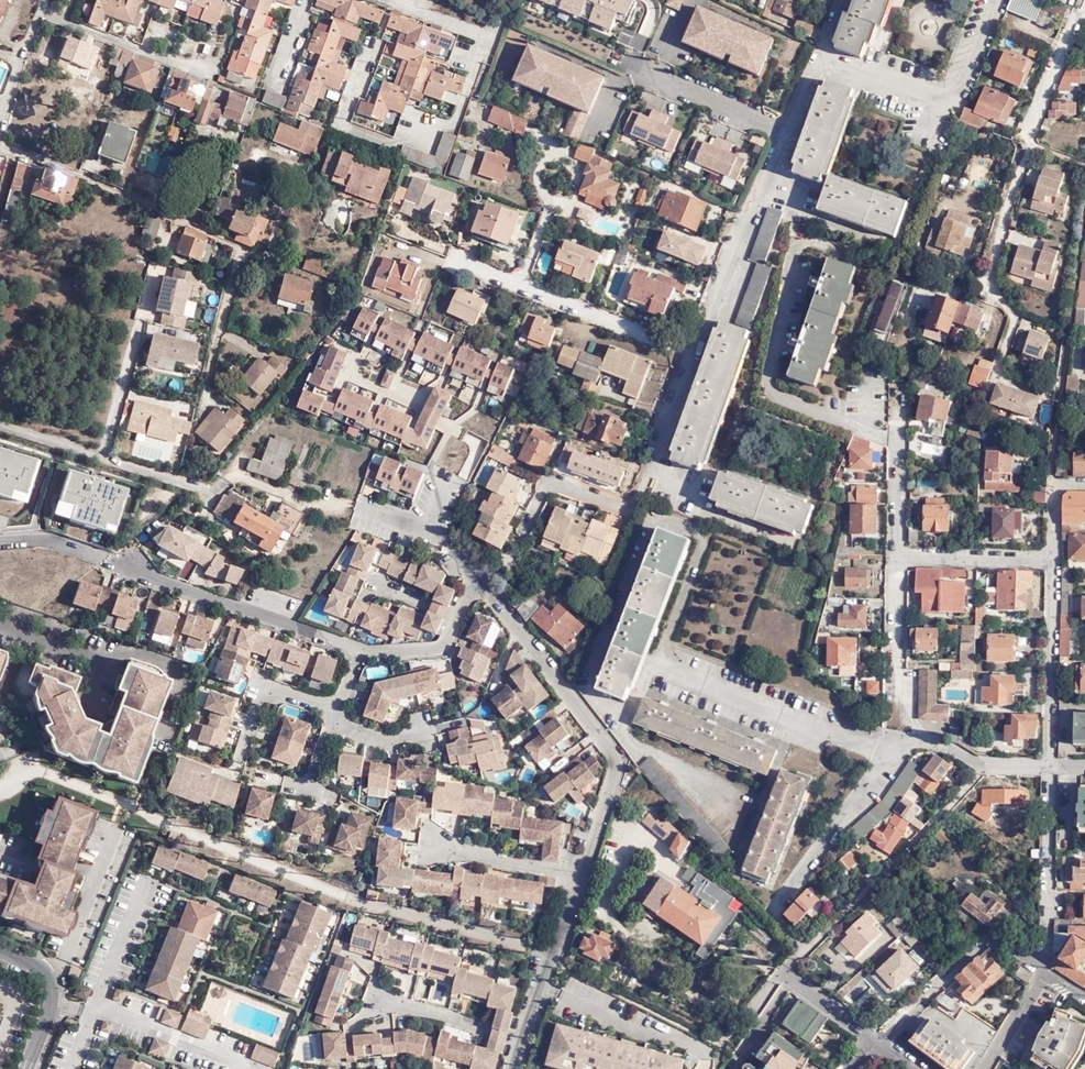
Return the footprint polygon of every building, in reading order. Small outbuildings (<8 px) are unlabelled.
[(107,0),(107,1),(103,0),(96,0),(88,21),(99,26),(104,12),(131,22),(135,11),(139,0),(108,0),(107,0)] [(172,8),(174,4),(186,10),(189,2),(203,8),(201,15),(200,18),(211,22),(206,35),(213,38),(219,25),(215,24),(223,3),(217,0),(151,0),(172,8)] [(231,58),(227,70),(229,70),(227,78),(240,84),(244,75),(249,61),(259,65),(271,32),(261,28),(271,0),(247,0),(244,7),(242,6),(239,14),(240,14),(251,18),(247,29),(239,53),(236,60),(231,58)] [(285,113),(295,117),(297,111),(308,116),(312,104),(314,105),(319,90),(325,92),(329,84),(339,88),(347,66),(336,62),(346,35),(356,39),(361,29),(354,26),(358,15),(379,23),(383,12),(352,0),(317,0),(315,5),(335,13),(329,28),(319,24),(317,30),(316,30),(307,51),(313,53),(310,60),(318,63),(313,77),(307,75),(305,80),(298,78),(285,113)] [(637,0),(530,0),(529,1),(613,31),(617,18),(629,22),(637,0)] [(664,5),(678,11),(682,0),(666,0),(664,5)] [(763,16),(769,19),(773,11),(794,19),(799,9),(788,4),(790,0),(768,0),(763,16)] [(788,4),(799,9),(802,0),(790,0),(788,4)] [(887,0),(858,0),(853,15),(848,13),(835,47),(862,58),(875,25),(878,26),(887,0)] [(878,26),(881,27),(891,0),(887,0),(878,26)] [(1008,9),(1037,22),(1044,5),(1041,4),(1031,0),(1012,0),(1008,9)] [(1068,9),(1051,1),(1050,1),(1045,11),(1063,19),(1068,9)] [(186,10),(201,15),(203,8),(189,2),(186,10)] [(772,40),(697,8),(682,43),(757,76),(772,40)] [(386,26),(402,31),(407,33),(402,46),(397,44),(393,55),(402,58),(392,85),(375,79),(373,87),(379,90),(376,98),(369,95),(366,103),(361,101),(358,109),(381,118),(386,106),(396,110),(396,111),(402,112),(409,96),(420,100),(422,93),(440,100),(444,90),(459,95),(464,79),(452,75),(450,80),(429,72),(432,64),(423,61),(426,56),(427,52),(436,55),(440,46),(447,49),(452,38),(438,32),(428,29),(398,17),(400,12),(392,9),(388,14),(390,14),(386,26)] [(138,12),(135,11),(131,22),(138,24),(142,14),(138,12)] [(237,25),(247,29),(251,18),(240,14),(237,25)] [(814,26),(798,19),(794,27),(811,34),(814,26)] [(429,24),(428,29),(438,32),(439,28),(429,24)] [(402,31),(397,44),(402,46),(407,33),(402,31)] [(93,37),(83,33),(80,42),(89,46),(93,37)] [(89,46),(80,42),(68,38),(58,67),(67,70),(70,62),(82,66),(85,56),(93,59),(97,49),(89,46)] [(385,52),(393,55),(397,44),(390,41),(385,52)] [(109,63),(117,66),(124,49),(115,45),(109,63)] [(514,82),(541,94),(544,87),(552,90),(549,97),(574,108),(562,136),(577,142),(603,79),(529,47),(514,82)] [(124,49),(117,66),(115,73),(121,76),(126,61),(131,62),(124,81),(145,89),(153,69),(151,68),(154,60),(124,49)] [(1029,62),(1006,52),(995,77),(1020,88),(1026,76),(1023,74),(1029,62)] [(82,66),(90,69),(93,59),(85,56),(82,66)] [(157,70),(159,62),(154,60),(151,68),(153,69),(145,89),(151,92),(159,71),(157,70)] [(254,79),(259,65),(249,61),(244,75),(254,79)] [(169,87),(176,69),(171,66),(164,85),(169,87)] [(187,79),(189,74),(176,69),(169,87),(164,101),(197,113),(207,87),(187,79)] [(1061,82),(1058,91),(1071,92),(1072,82),(1084,83),(1084,70),(1066,70),(1061,82)] [(824,80),(800,149),(827,161),(844,114),(848,116),(857,92),(824,80)] [(208,101),(214,84),(208,82),(207,87),(197,113),(194,121),(205,125),(209,117),(217,121),(215,125),(225,129),(230,119),(247,125),(257,102),(229,90),(228,98),(224,108),(208,101)] [(266,89),(262,101),(282,109),(286,97),(266,89)] [(975,113),(964,109),(959,121),(981,129),(985,119),(999,125),(1010,99),(985,89),(975,113)] [(328,90),(327,97),(338,99),(340,92),(328,90)] [(455,106),(459,95),(444,90),(440,100),(455,106)] [(1016,102),(1010,99),(999,125),(1006,127),(1016,102)] [(1049,119),(1063,120),(1063,115),(1077,116),(1077,103),(1067,103),(1053,103),(1053,110),(1049,110),(1049,119)] [(503,111),(493,107),(488,120),(506,128),(503,111)] [(623,132),(648,142),(660,113),(652,110),(648,118),(631,111),(623,132)] [(509,113),(503,111),(506,128),(512,128),(511,120),(509,113)] [(509,113),(511,120),(513,132),(523,136),(527,127),(529,122),(509,113)] [(668,116),(660,113),(648,142),(672,152),(681,132),(665,125),(668,116)] [(844,114),(827,161),(831,163),(848,116),(844,114)] [(315,148),(323,129),(303,120),(298,131),(279,124),(273,141),(300,151),(312,156),(315,148)] [(109,121),(96,157),(122,167),(135,130),(109,121)] [(180,129),(171,125),(166,138),(175,142),(180,129)] [(696,139),(688,159),(713,169),(725,140),(717,137),(713,146),(696,139)] [(447,161),(454,142),(442,138),(435,156),(403,145),(398,157),(431,169),(447,161)] [(733,144),(725,140),(713,169),(737,180),(746,160),(730,153),(733,144)] [(573,158),(586,164),(592,148),(589,147),(579,143),(573,158)] [(345,187),(378,201),(389,173),(377,169),(376,171),(350,162),(352,157),(329,148),(319,174),(330,178),(332,175),(347,181),(345,187)] [(592,148),(586,164),(589,165),(585,174),(588,175),(582,190),(608,202),(608,203),(609,204),(610,205),(611,205),(613,206),(614,206),(615,206),(616,206),(617,205),(618,204),(619,202),(619,201),(619,199),(618,198),(618,197),(617,196),(618,193),(613,191),(616,184),(608,180),(611,172),(609,172),(612,164),(592,156),(595,150),(592,148)] [(791,174),(819,183),(827,161),(800,149),(791,174)] [(968,150),(953,205),(982,213),(996,158),(968,150)] [(147,169),(155,172),(161,154),(153,151),(147,169)] [(466,151),(463,159),(472,162),(474,154),(466,151)] [(487,174),(498,178),(505,160),(482,151),(474,173),(485,177),(487,174)] [(166,173),(169,157),(162,156),(159,172),(166,173)] [(472,162),(463,159),(456,156),(449,178),(464,183),(472,162)] [(831,163),(827,161),(819,183),(823,184),(831,163)] [(12,183),(10,189),(18,192),(26,165),(18,162),(17,168),(12,183)] [(41,168),(36,181),(41,183),(45,169),(41,168)] [(60,208),(71,214),(77,196),(69,193),(74,179),(45,169),(41,183),(36,181),(32,194),(61,204),(60,208)] [(1044,206),(1056,210),(1065,213),(1069,198),(1060,195),(1065,176),(1044,169),(1041,180),(1046,181),(1044,186),(1040,184),(1035,200),(1045,203),(1044,206)] [(330,181),(345,187),(347,181),(332,175),(330,178),(330,181)] [(828,177),(827,180),(858,190),(860,187),(828,177)] [(444,218),(449,205),(452,197),(437,191),(438,190),(424,185),(425,183),(412,178),(408,190),(397,186),(391,202),(401,206),(403,202),(413,207),(429,213),(429,215),(430,214),(431,213),(433,212),(434,213),(435,212),(436,213),(438,213),(438,214),(440,215),(440,216),(441,217),(441,219),(441,220),(442,217),(444,218)] [(827,180),(818,208),(842,216),(858,190),(827,180)] [(374,210),(378,201),(345,187),(341,197),(374,210)] [(907,203),(860,187),(858,190),(906,207),(907,203)] [(641,190),(637,200),(643,203),(647,192),(641,190)] [(906,207),(858,190),(842,216),(897,234),(906,207)] [(661,210),(660,215),(696,230),(706,205),(678,193),(678,195),(668,191),(665,202),(661,201),(658,209),(661,210)] [(9,195),(0,225),(0,242),(4,243),(18,198),(9,195)] [(237,232),(234,239),(250,246),(253,243),(259,230),(252,227),(255,220),(235,212),(237,206),(229,203),(230,199),(223,196),(216,213),(232,220),(228,228),(237,232)] [(1054,216),(1056,210),(1044,206),(1045,203),(1035,200),(1032,209),(1054,216)] [(409,217),(413,207),(403,202),(401,206),(399,213),(409,217)] [(454,207),(449,205),(444,218),(442,217),(441,220),(440,221),(448,223),(454,207)] [(477,213),(470,233),(504,247),(516,216),(484,205),(481,214),(477,213)] [(840,220),(842,216),(818,208),(817,212),(840,220)] [(757,263),(735,324),(750,329),(772,270),(764,267),(782,216),(769,210),(749,261),(757,263)] [(937,252),(938,249),(962,257),(965,248),(969,250),(973,239),(965,237),(972,217),(950,210),(943,232),(933,229),(926,249),(937,252)] [(161,216),(159,215),(154,220),(147,217),(143,234),(149,236),(156,237),(161,216)] [(257,215),(255,220),(252,227),(259,230),(261,231),(266,219),(257,215)] [(895,239),(897,234),(842,216),(840,220),(895,239)] [(208,236),(186,225),(176,249),(198,259),(205,241),(208,236)] [(798,239),(801,228),(793,225),(789,236),(798,239)] [(687,259),(694,238),(666,228),(658,249),(687,259)] [(973,239),(975,230),(968,228),(965,237),(973,239)] [(153,246),(156,237),(149,236),(145,250),(151,252),(153,246)] [(695,240),(687,259),(701,264),(708,245),(695,240)] [(214,245),(205,241),(198,259),(207,263),(214,245)] [(1012,273),(1035,280),(1036,280),(1037,278),(1055,284),(1059,272),(1054,271),(1061,247),(1046,242),(1043,252),(1041,257),(1037,256),(1038,251),(1021,246),(1012,273)] [(600,258),(565,244),(562,254),(559,253),(553,268),(573,276),(572,279),(589,286),(600,258)] [(303,268),(321,275),(321,274),(343,282),(346,275),(340,273),(339,275),(323,268),(325,261),(309,255),(303,268)] [(405,292),(416,296),(422,281),(416,279),(421,266),(404,259),(401,266),(397,264),(398,261),(387,258),(384,267),(382,266),(374,286),(384,290),(386,286),(404,295),(405,292)] [(842,303),(847,286),(852,269),(827,260),(821,279),(825,280),(820,295),(816,294),(805,328),(809,330),(798,362),(794,361),(789,378),(789,379),(815,387),(820,371),(830,337),(842,303)] [(195,273),(175,267),(172,278),(163,276),(155,310),(163,312),(160,323),(181,328),(184,316),(180,315),(188,283),(193,284),(195,273)] [(638,270),(635,276),(646,280),(648,275),(638,270)] [(937,281),(947,286),(953,275),(943,270),(937,281)] [(311,282),(285,275),(279,296),(300,302),(298,309),(310,312),(313,301),(306,299),(311,282)] [(632,288),(628,298),(651,307),(648,314),(662,319),(674,292),(682,295),(685,286),(657,275),(654,283),(646,280),(635,276),(634,276),(629,286),(632,288)] [(1053,293),(1055,284),(1037,278),(1036,280),(1035,280),(1033,287),(1053,293)] [(879,308),(871,331),(879,334),(877,339),(887,343),(894,325),(895,326),(907,288),(897,284),(895,290),(891,288),(888,296),(892,297),(888,311),(879,308)] [(852,288),(847,286),(842,303),(847,305),(852,288)] [(456,291),(446,312),(474,325),(483,303),(456,291)] [(413,302),(416,296),(405,292),(404,295),(403,298),(413,302)] [(298,309),(300,302),(279,296),(278,304),(298,309)] [(623,304),(648,314),(651,307),(628,298),(625,297),(623,304)] [(927,327),(949,334),(953,323),(959,305),(937,298),(927,327)] [(362,312),(364,303),(353,301),(352,311),(362,312)] [(505,395),(517,367),(424,328),(423,330),(365,305),(361,315),(349,310),(343,325),(408,352),(407,353),(505,395)] [(959,305),(953,323),(979,331),(985,314),(959,305)] [(545,322),(525,315),(518,332),(529,336),(527,340),(548,348),(555,331),(547,328),(543,327),(545,322)] [(698,470),(748,332),(721,322),(670,460),(698,470)] [(945,344),(949,334),(927,327),(923,337),(945,344)] [(1023,354),(1042,360),(1050,337),(1031,331),(1029,336),(1021,333),(1016,349),(1024,352),(1023,354)] [(145,361),(157,364),(159,356),(174,360),(192,365),(198,345),(152,333),(145,361)] [(836,339),(830,337),(820,371),(825,372),(836,339)] [(546,352),(548,348),(527,340),(526,344),(546,352)] [(334,392),(352,351),(330,342),(313,382),(334,392)] [(586,376),(584,382),(595,386),(600,371),(621,379),(627,381),(625,386),(623,393),(637,399),(650,362),(610,347),(606,357),(597,353),(594,359),(563,347),(557,365),(586,376)] [(157,364),(145,361),(144,364),(171,371),(174,360),(159,356),(157,364)] [(266,365),(259,359),(240,382),(258,397),(277,374),(281,378),(287,370),(272,357),(266,365)] [(970,386),(985,391),(991,372),(994,365),(979,360),(976,367),(970,386)] [(370,379),(392,386),(397,372),(375,365),(370,379)] [(549,367),(546,375),(556,379),(559,371),(549,367)] [(1081,378),(1070,376),(1068,392),(1079,392),(1081,378)] [(924,391),(927,383),(912,378),(910,386),(924,391)] [(584,382),(581,389),(583,390),(594,394),(595,394),(597,387),(595,386),(584,382)] [(321,412),(433,449),(452,389),(434,384),(424,414),(344,389),(341,401),(305,389),(299,407),(320,414),(321,412)] [(998,384),(991,404),(1034,418),(1040,398),(998,384)] [(949,403),(920,398),(917,419),(930,422),(931,417),(947,420),(949,403)] [(172,410),(133,399),(128,417),(148,423),(145,433),(173,441),(179,419),(170,417),(172,410)] [(595,404),(589,402),(586,408),(592,410),(595,404)] [(224,416),(220,413),(214,408),(193,433),(200,438),(218,453),(244,422),(230,410),(224,416)] [(583,411),(577,425),(599,433),(598,436),(610,441),(611,439),(622,443),(627,429),(626,428),(627,424),(618,420),(606,415),(605,418),(591,412),(591,414),(583,411)] [(970,427),(967,435),(980,439),(983,431),(970,427)] [(530,436),(526,445),(519,458),(541,469),(553,445),(552,444),(555,438),(534,428),(530,436)] [(518,441),(526,445),(530,436),(522,432),(518,441)] [(1076,436),(1062,434),(1060,450),(1073,451),(1076,436)] [(266,451),(265,452),(286,460),(293,442),(275,436),(274,440),(270,439),(267,447),(266,449),(266,451)] [(853,437),(847,452),(851,452),(851,470),(872,470),(872,452),(870,452),(870,443),(853,437)] [(503,449),(493,443),(488,454),(511,467),(516,459),(502,451),(503,449)] [(872,452),(872,453),(880,456),(883,448),(870,443),(870,452),(872,452)] [(628,466),(565,445),(560,459),(570,462),(568,470),(621,487),(628,466)] [(1076,476),(1084,476),(1084,448),(1077,448),(1076,476)] [(10,500),(12,492),(26,497),(34,471),(28,469),(31,460),(0,451),(0,497),(10,500)] [(261,462),(257,472),(279,480),(286,460),(265,452),(264,452),(261,462)] [(374,452),(365,480),(417,497),(427,468),(374,452)] [(1014,453),(988,452),(986,486),(986,491),(1004,492),(1021,492),(1022,475),(1013,474),(1014,453)] [(247,468),(257,472),(261,462),(252,458),(249,461),(247,468)] [(39,463),(31,460),(28,469),(34,471),(36,472),(39,463)] [(483,486),(486,488),(497,468),(494,466),(483,486)] [(486,488),(494,492),(507,500),(511,492),(516,494),(522,482),(497,468),(486,488)] [(83,476),(68,472),(58,503),(73,508),(70,519),(69,521),(84,526),(86,521),(95,524),(93,529),(103,532),(105,526),(115,529),(124,499),(118,497),(121,489),(99,483),(98,486),(90,484),(81,481),(83,476)] [(806,505),(728,475),(719,472),(709,499),(717,502),(795,532),(802,534),(812,507),(806,505)] [(729,472),(728,475),(806,505),(807,501),(729,472)] [(876,487),(857,486),(857,493),(851,492),(851,501),(876,502),(876,487)] [(1034,489),(1034,503),(1046,502),(1046,487),(1039,488),(1034,489)] [(127,491),(121,489),(118,497),(124,499),(127,491)] [(26,497),(12,492),(10,500),(22,504),(24,501),(26,497)] [(507,500),(494,492),(487,504),(483,502),(478,511),(482,513),(504,525),(509,516),(512,517),(519,506),(511,502),(507,500)] [(511,492),(507,500),(511,502),(516,494),(511,492)] [(249,532),(259,515),(242,506),(245,501),(232,493),(229,498),(223,495),(214,511),(233,522),(249,532)] [(1064,525),(1078,525),(1078,523),(1084,523),(1084,493),(1068,493),(1065,497),(1064,525)] [(926,531),(949,531),(950,508),(949,508),(948,498),(926,498),(926,531)] [(794,535),(795,532),(717,502),(716,505),(794,535)] [(73,508),(58,503),(58,508),(59,512),(65,517),(70,519),(73,508)] [(268,520),(259,515),(249,532),(245,539),(268,553),(282,531),(292,536),(304,515),(282,503),(275,514),(271,522),(268,520)] [(1006,505),(980,504),(980,513),(991,513),(991,510),(995,510),(1006,510),(1006,505)] [(876,506),(853,506),(852,534),(875,534),(876,506)] [(592,519),(592,521),(590,525),(566,515),(567,511),(556,507),(544,537),(562,544),(560,548),(567,551),(579,556),(580,554),(581,551),(607,561),(619,529),(611,526),(610,530),(603,528),(604,524),(592,519)] [(592,521),(567,511),(566,515),(590,525),(592,521)] [(1015,531),(1016,514),(1016,512),(995,511),(995,516),(986,516),(986,527),(995,527),(994,538),(1014,538),(1015,531)] [(504,525),(482,513),(477,522),(478,523),(472,535),(501,551),(508,539),(504,537),(509,528),(504,525)] [(5,529),(9,519),(0,516),(0,529),(5,529)] [(95,524),(86,521),(84,526),(93,529),(95,524)] [(1064,535),(1072,535),(1072,542),(1071,560),(1084,560),(1084,535),(1078,535),(1078,525),(1064,525),(1064,535)] [(115,529),(105,526),(103,532),(113,535),(115,529)] [(167,527),(151,539),(156,546),(169,553),(180,535),(167,527)] [(207,527),(202,536),(209,539),(214,530),(207,527)] [(918,528),(909,528),(909,542),(918,542),(918,528)] [(659,529),(599,686),(628,696),(688,539),(659,529)] [(180,535),(169,553),(185,562),(187,559),(197,564),(205,549),(180,535)] [(841,536),(837,554),(854,554),(861,554),(862,554),(862,548),(846,547),(847,536),(841,536)] [(363,543),(349,575),(366,582),(370,575),(368,572),(370,568),(372,568),(374,565),(381,568),(387,556),(380,553),(381,551),(363,543)] [(862,548),(862,554),(876,554),(876,545),(862,545),(862,548)] [(205,549),(197,564),(206,570),(203,575),(234,586),(242,573),(221,566),(223,560),(205,549)] [(577,560),(579,556),(567,551),(565,555),(577,560)] [(606,564),(607,561),(581,551),(580,554),(606,564)] [(426,571),(388,553),(387,556),(381,568),(391,573),(391,574),(390,575),(390,576),(419,589),(419,588),(426,571)] [(448,578),(427,568),(426,571),(419,588),(434,595),(435,593),(440,595),(439,598),(437,603),(450,609),(457,594),(444,588),(448,578)] [(867,570),(847,569),(847,586),(867,586),(867,570)] [(1063,569),(1063,592),(1071,592),(1074,592),(1074,569),(1063,569)] [(966,580),(967,572),(923,571),(918,571),(917,595),(924,595),(923,615),(965,615),(965,585),(941,584),(941,579),(966,580)] [(349,575),(343,572),(326,611),(348,621),(347,622),(356,625),(365,604),(358,601),(356,600),(352,610),(347,608),(359,580),(349,575)] [(1033,573),(999,572),(998,611),(1032,612),(1033,573)] [(89,585),(78,581),(70,603),(91,611),(94,603),(102,606),(108,589),(90,583),(89,585)] [(126,596),(108,589),(102,606),(100,612),(116,618),(112,627),(124,632),(135,603),(125,599),(126,596)] [(1071,592),(1063,592),(1062,600),(1062,615),(1071,615),(1071,600),(1071,592)] [(517,610),(525,620),(538,606),(529,597),(517,610)] [(840,607),(840,598),(827,598),(827,607),(840,607)] [(444,622),(450,609),(437,603),(431,616),(444,622)] [(373,608),(365,604),(356,625),(373,633),(373,635),(389,642),(391,636),(393,633),(400,618),(375,606),(373,608)] [(569,653),(578,643),(573,639),(584,628),(559,604),(551,613),(543,606),(531,619),(569,653)] [(986,606),(977,606),(977,625),(985,626),(986,606)] [(867,607),(845,607),(845,616),(841,616),(841,626),(866,626),(867,607)] [(429,620),(404,609),(400,618),(393,633),(404,638),(406,634),(420,640),(425,631),(438,637),(444,622),(431,616),(429,620)] [(150,632),(167,639),(170,631),(178,635),(185,616),(168,610),(167,614),(158,611),(150,632)] [(1061,656),(1071,656),(1072,629),(1073,629),(1074,615),(1071,615),(1062,615),(1061,656)] [(191,619),(185,616),(178,635),(203,644),(210,625),(199,621),(192,618),(191,619)] [(479,640),(475,651),(490,657),(494,647),(487,644),(497,623),(481,616),(472,638),(479,640)] [(494,647),(502,629),(497,623),(487,644),(494,647)] [(976,638),(977,625),(962,625),(962,643),(961,643),(960,670),(962,670),(975,671),(976,638)] [(985,626),(977,625),(976,638),(984,638),(985,626)] [(232,629),(230,633),(245,637),(246,633),(232,629)] [(938,630),(913,630),(912,641),(917,641),(917,650),(937,651),(938,630)] [(230,633),(224,652),(244,659),(247,660),(250,651),(268,658),(272,646),(274,643),(274,642),(246,633),(245,637),(230,633)] [(403,641),(404,638),(393,633),(391,636),(403,641)] [(830,644),(830,653),(827,653),(827,656),(830,657),(830,666),(857,666),(857,639),(831,639),(831,634),(818,633),(816,644),(830,644)] [(1015,636),(990,636),(989,660),(1014,661),(1015,636)] [(302,677),(308,659),(310,655),(281,645),(280,649),(272,646),(268,658),(267,662),(284,668),(283,670),(302,677)] [(475,651),(467,648),(463,658),(468,660),(464,669),(466,670),(465,675),(484,683),(494,659),(490,657),(475,651)] [(582,654),(577,649),(573,654),(578,658),(582,654)] [(239,673),(244,659),(224,652),(223,651),(220,660),(223,661),(216,679),(235,685),(239,673)] [(523,687),(516,693),(527,707),(531,712),(539,706),(535,700),(548,690),(534,673),(533,674),(528,669),(531,667),(518,651),(510,669),(523,687)] [(1074,670),(1075,656),(1071,656),(1061,656),(1061,670),(1074,670)] [(248,660),(247,660),(244,659),(239,673),(243,675),(248,660)] [(317,662),(308,659),(302,677),(329,686),(336,664),(326,660),(325,662),(318,660),(317,662)] [(33,667),(27,683),(36,687),(32,697),(34,700),(34,703),(35,706),(35,709),(36,710),(37,712),(41,710),(49,727),(43,730),(43,732),(45,734),(46,736),(48,738),(49,739),(50,743),(49,743),(53,754),(109,776),(110,774),(116,776),(115,778),(132,785),(136,775),(140,777),(151,750),(148,749),(152,740),(150,740),(172,685),(162,681),(160,678),(159,676),(158,674),(156,672),(153,671),(151,669),(128,662),(116,691),(106,716),(113,719),(111,724),(109,724),(106,732),(96,728),(80,722),(70,698),(76,680),(47,669),(46,672),(33,667)] [(412,673),(413,677),(434,672),(433,668),(412,673)] [(937,670),(919,669),(919,719),(949,722),(951,706),(936,705),(937,670)] [(960,670),(950,670),(950,678),(962,678),(962,670),(960,670)] [(413,677),(418,696),(443,689),(439,671),(434,672),(413,677)] [(391,678),(392,682),(413,677),(412,673),(391,678)] [(408,698),(418,696),(413,677),(392,682),(377,686),(373,696),(392,703),(392,701),(394,694),(407,691),(408,698)] [(992,688),(978,688),(978,704),(1014,705),(1015,677),(992,677),(992,688)] [(867,692),(881,692),(881,679),(867,679),(867,692)] [(516,693),(511,685),(504,690),(506,693),(502,696),(495,701),(510,719),(527,707),(516,693)] [(552,696),(548,690),(535,700),(539,706),(552,696)] [(392,701),(408,698),(407,691),(394,694),(392,701)] [(209,720),(229,727),(232,718),(228,717),(230,711),(233,702),(209,693),(203,709),(210,711),(208,719),(209,720)] [(392,703),(373,696),(367,694),(365,703),(371,705),(368,710),(366,717),(384,724),(392,703)] [(645,697),(636,722),(768,775),(777,751),(645,697)] [(555,711),(543,720),(550,728),(543,733),(554,750),(571,736),(559,721),(561,720),(555,711)] [(1038,716),(1014,715),(1013,726),(1006,726),(1006,743),(1015,744),(1015,739),(1037,739),(1038,716)] [(278,736),(305,746),(312,725),(289,717),(286,725),(285,729),(281,727),(278,736)] [(1076,744),(1084,744),(1084,718),(1076,717),(1076,744)] [(226,734),(229,727),(209,720),(206,727),(194,723),(190,735),(198,737),(197,741),(218,748),(223,733),(226,734)] [(550,728),(543,720),(539,723),(536,725),(541,732),(543,733),(550,728)] [(960,741),(960,730),(960,725),(951,724),(951,741),(960,741)] [(528,742),(541,732),(536,725),(523,735),(528,742)] [(480,763),(475,739),(471,740),(468,728),(453,732),(455,741),(453,742),(455,746),(455,749),(452,753),(451,754),(453,764),(461,763),(462,766),(480,763)] [(960,743),(973,752),(979,741),(960,730),(960,741),(960,743)] [(548,760),(557,753),(554,750),(543,733),(541,732),(528,742),(532,747),(529,749),(541,765),(548,760)] [(221,749),(226,734),(223,733),(218,748),(221,749)] [(298,767),(305,746),(278,736),(275,745),(279,746),(277,750),(274,759),(298,767)] [(484,737),(475,739),(480,763),(482,772),(494,769),(495,769),(494,766),(506,763),(501,741),(496,743),(495,738),(485,740),(484,737)] [(337,747),(333,760),(337,761),(341,748),(342,747),(340,745),(337,747)] [(927,764),(923,769),(922,770),(928,774),(921,784),(920,786),(931,795),(940,783),(939,782),(952,766),(935,753),(927,764)] [(366,760),(366,759),(343,756),(340,774),(364,777),(366,760)] [(167,790),(193,800),(196,793),(210,798),(234,808),(240,788),(218,780),(210,776),(212,773),(212,770),(179,757),(167,790)] [(577,760),(563,770),(567,774),(581,794),(598,781),(596,777),(601,773),(599,770),(603,766),(597,757),(587,766),(583,768),(577,760)] [(581,757),(577,760),(583,768),(587,766),(581,757)] [(650,757),(640,766),(722,860),(732,851),(650,757)] [(923,769),(927,764),(920,759),(916,764),(923,769)] [(375,761),(366,760),(364,777),(372,778),(371,787),(390,790),(393,767),(382,766),(375,765),(375,761)] [(553,766),(548,760),(541,765),(546,771),(553,766)] [(437,785),(439,769),(423,768),(424,764),(418,763),(417,766),(413,765),(413,763),(401,761),(400,768),(399,780),(400,780),(420,783),(437,785)] [(920,774),(922,770),(923,769),(916,764),(911,761),(904,772),(883,801),(847,834),(857,844),(885,818),(890,821),(904,831),(910,821),(894,809),(903,796),(911,786),(920,774)] [(508,769),(506,763),(494,766),(495,769),(494,769),(495,772),(508,769)] [(400,768),(393,767),(390,790),(398,791),(399,780),(400,768)] [(782,771),(744,871),(769,881),(807,781),(782,771)] [(212,773),(210,776),(218,780),(240,788),(241,784),(212,773)] [(579,805),(586,799),(581,794),(567,774),(547,790),(558,804),(567,797),(565,794),(568,792),(571,794),(579,805)] [(923,777),(920,774),(911,786),(916,790),(920,786),(921,784),(920,782),(923,777)] [(415,792),(420,786),(420,783),(400,780),(399,786),(401,786),(400,790),(415,792)] [(455,814),(464,815),(468,787),(447,785),(447,790),(436,788),(435,798),(434,804),(434,808),(455,811),(455,814)] [(262,794),(263,790),(254,787),(247,815),(267,821),(274,797),(266,795),(262,794)] [(390,799),(390,790),(371,787),(370,796),(390,799)] [(495,817),(495,811),(497,797),(487,795),(488,790),(468,787),(464,815),(474,817),(474,814),(495,817)] [(910,788),(906,795),(916,801),(920,794),(910,788)] [(1024,800),(1024,790),(992,790),(982,790),(982,806),(992,806),(992,804),(1011,804),(1011,800),(1024,800)] [(1076,826),(1081,826),(1081,827),(1084,827),(1084,790),(1082,790),(1081,818),(1076,818),(1076,826)] [(207,806),(210,798),(196,793),(193,800),(207,806)] [(920,808),(903,796),(894,809),(910,821),(922,829),(926,825),(914,816),(920,808)] [(433,814),(434,808),(434,804),(400,799),(396,826),(416,829),(419,812),(433,814)] [(1024,808),(1024,800),(1011,800),(1011,804),(1011,808),(1024,808)] [(0,921),(3,922),(7,923),(10,922),(12,921),(24,926),(24,927),(25,929),(27,930),(30,931),(32,933),(35,934),(38,934),(41,934),(44,935),(52,938),(52,936),(64,941),(73,917),(67,915),(73,899),(68,897),(75,878),(69,876),(75,860),(79,854),(77,853),(84,842),(86,840),(87,838),(88,836),(89,834),(90,832),(91,830),(91,828),(92,826),(92,825),(92,822),(94,817),(56,802),(51,817),(45,815),(34,845),(42,848),(36,863),(42,866),(32,892),(20,887),(20,888),(0,880),(0,921)] [(620,809),(607,858),(625,863),(635,826),(643,826),(658,834),(674,847),(673,850),(681,860),(692,844),(667,819),(645,810),(644,814),(620,809)] [(972,820),(980,825),(986,816),(978,810),(972,820)] [(310,842),(319,845),(327,819),(311,815),(298,811),(293,831),(311,837),(310,842)] [(522,839),(525,818),(516,817),(516,814),(495,811),(495,817),(493,829),(504,831),(503,837),(505,837),(522,839)] [(332,832),(328,841),(336,844),(335,848),(352,852),(354,846),(362,848),(371,821),(354,816),(351,827),(348,826),(347,828),(346,831),(341,830),(334,828),(332,832)] [(566,824),(525,818),(522,839),(540,842),(541,837),(548,838),(547,847),(546,857),(561,859),(562,850),(566,824)] [(876,828),(871,837),(878,842),(876,845),(891,854),(904,831),(890,821),(884,832),(876,828)] [(956,838),(945,827),(935,836),(946,848),(956,838)] [(504,831),(493,829),(492,835),(492,838),(504,839),(505,837),(503,837),(504,831)] [(171,831),(167,839),(176,843),(180,835),(171,831)] [(404,868),(407,843),(382,840),(379,865),(382,865),(380,883),(414,887),(415,886),(417,869),(404,868)] [(352,855),(352,852),(335,848),(336,844),(328,841),(327,847),(352,855)] [(179,856),(159,848),(152,862),(173,871),(174,868),(203,880),(204,877),(205,878),(208,872),(206,872),(209,865),(180,853),(179,856)] [(860,859),(851,850),(842,859),(851,868),(860,859)] [(851,868),(842,859),(831,869),(843,881),(853,870),(851,868)] [(1082,860),(1082,868),(1076,868),(1076,864),(1068,864),(1067,881),(1072,881),(1084,881),(1084,860),(1082,860)] [(457,875),(417,869),(415,886),(429,888),(428,892),(445,894),(445,892),(454,893),(457,875)] [(467,870),(457,869),(457,875),(454,893),(454,898),(474,901),(475,895),(484,897),(486,877),(467,874),(467,870)] [(646,906),(705,946),(730,908),(736,900),(692,869),(685,879),(697,887),(691,897),(664,879),(646,906)] [(276,891),(235,874),(232,882),(230,882),(228,887),(230,888),(229,890),(269,906),(276,891)] [(496,877),(487,875),(486,877),(484,897),(484,902),(483,902),(501,904),(502,898),(515,899),(517,882),(496,879),(496,877)] [(542,885),(517,882),(515,899),(514,901),(524,902),(543,904),(546,887),(557,889),(558,879),(543,877),(542,885)] [(954,903),(960,908),(962,905),(970,911),(959,926),(974,938),(988,924),(1001,932),(1014,914),(1004,906),(994,898),(985,892),(979,900),(954,881),(952,884),(956,887),(955,889),(961,893),(954,903)] [(1072,881),(1072,889),(1084,889),(1084,881),(1072,881)] [(821,891),(815,885),(806,894),(806,895),(785,914),(797,925),(808,914),(814,919),(828,905),(817,894),(821,891)] [(381,891),(370,888),(367,899),(378,902),(381,891)] [(996,895),(994,898),(1004,906),(1006,903),(996,895)] [(177,930),(173,928),(170,927),(146,990),(173,1001),(198,938),(205,940),(217,911),(189,900),(181,920),(177,930)] [(285,940),(282,939),(263,986),(277,991),(276,993),(280,995),(282,993),(293,997),(311,950),(315,952),(330,914),(307,905),(307,903),(301,900),(301,902),(300,902),(289,930),(285,940)] [(962,905),(960,908),(956,914),(963,920),(970,911),(962,905)] [(740,916),(730,908),(705,946),(698,954),(708,961),(715,952),(713,951),(731,926),(732,927),(740,916)] [(843,943),(848,948),(856,957),(874,940),(866,932),(876,922),(867,913),(847,933),(850,935),(843,943)] [(177,918),(173,928),(177,930),(181,920),(177,918)] [(898,938),(901,935),(909,928),(901,920),(890,931),(898,938)] [(586,926),(579,923),(575,936),(581,939),(586,926)] [(1056,933),(1073,932),(1075,932),(1084,937),(1084,926),(1074,926),(1055,925),(1056,933)] [(388,939),(389,936),(380,933),(356,927),(352,943),(376,950),(375,955),(374,959),(382,961),(383,958),(388,939)] [(911,946),(919,939),(909,928),(901,935),(911,946)] [(281,938),(282,939),(285,940),(289,930),(285,929),(281,938)] [(1055,955),(1064,955),(1068,947),(1065,945),(1073,932),(1056,933),(1055,955)] [(611,940),(601,934),(599,938),(595,936),(592,942),(587,940),(582,950),(588,953),(586,956),(601,963),(605,955),(613,958),(618,947),(610,944),(611,940)] [(1064,955),(1062,958),(1079,968),(1084,960),(1084,942),(1076,936),(1068,947),(1064,955)] [(416,946),(388,939),(383,958),(411,966),(409,971),(409,973),(418,975),(425,946),(417,944),(416,946)] [(350,949),(375,955),(376,950),(352,943),(350,949)] [(842,954),(848,948),(843,943),(836,949),(842,954)] [(435,948),(425,946),(418,975),(427,978),(428,975),(428,973),(456,981),(460,968),(462,959),(434,951),(435,948)] [(986,959),(997,949),(991,946),(981,954),(986,959)] [(995,961),(1002,953),(997,949),(986,959),(989,961),(992,958),(995,961)] [(915,972),(919,976),(923,972),(903,950),(879,972),(896,990),(905,982),(915,972)] [(341,994),(353,959),(338,953),(334,965),(333,964),(324,988),(341,994)] [(981,954),(968,967),(984,983),(989,988),(1003,974),(998,969),(1000,967),(992,958),(989,961),(986,959),(981,954)] [(1079,968),(1062,958),(1064,955),(1055,955),(1055,967),(1084,986),(1084,972),(1079,968)] [(411,966),(383,958),(382,961),(382,963),(409,971),(411,966)] [(1033,973),(1020,965),(1015,974),(1028,982),(1033,973)] [(72,966),(70,974),(78,976),(81,968),(72,966)] [(968,999),(984,983),(968,967),(958,977),(965,985),(960,990),(968,999)] [(469,970),(460,968),(456,981),(455,983),(453,993),(462,995),(463,992),(490,1000),(494,984),(495,981),(468,974),(469,970)] [(908,986),(919,976),(915,972),(905,982),(908,986)] [(428,973),(428,975),(455,983),(456,981),(428,973)] [(973,1003),(989,988),(984,983),(968,999),(973,1003)] [(517,989),(494,984),(490,1000),(488,1006),(493,1007),(494,1004),(497,1005),(496,1008),(501,1009),(496,1029),(510,1032),(515,1013),(511,1012),(517,989)] [(87,1000),(91,990),(78,985),(74,995),(87,1000)] [(224,987),(217,990),(220,998),(228,995),(224,987)] [(330,1025),(341,994),(324,988),(316,1012),(317,1012),(314,1020),(330,1025)] [(115,997),(123,1000),(126,992),(118,989),(115,997)] [(962,1004),(943,992),(936,998),(957,1011),(962,1004)] [(802,1000),(772,1040),(766,1035),(754,1053),(767,1063),(770,1066),(768,1068),(796,1068),(806,1055),(790,1043),(797,1034),(810,1044),(829,1020),(802,1000)] [(1065,1017),(1067,1013),(1068,1012),(1056,1007),(1049,1020),(1042,1035),(1031,1048),(1025,1055),(1036,1064),(1037,1063),(1040,1060),(1043,1062),(1048,1067),(1049,1066),(1052,1063),(1058,1068),(1071,1051),(1081,1030),(1073,1027),(1075,1022),(1069,1019),(1065,1017)] [(183,1016),(167,1009),(162,1022),(177,1029),(183,1016)] [(203,1023),(205,1017),(190,1011),(182,1030),(205,1039),(210,1026),(203,1023)] [(209,1019),(205,1017),(203,1023),(210,1026),(211,1024),(211,1023),(213,1020),(209,1019)] [(1029,1047),(1031,1048),(1042,1035),(1049,1020),(1046,1019),(1036,1032),(1029,1047)] [(933,1021),(918,1041),(957,1068),(958,1068),(973,1050),(933,1021)] [(1082,1026),(1075,1022),(1073,1027),(1081,1030),(1082,1026)] [(113,1027),(104,1023),(102,1031),(109,1034),(113,1027)] [(544,1063),(555,1067),(555,1068),(679,1068),(681,1062),(556,1024),(544,1063)] [(1058,1068),(1066,1068),(1073,1060),(1078,1053),(1084,1038),(1084,1027),(1082,1026),(1081,1030),(1071,1051),(1058,1068)] [(435,1058),(441,1039),(408,1031),(408,1028),(394,1029),(395,1037),(396,1051),(407,1050),(409,1052),(435,1058)] [(508,1038),(510,1032),(496,1029),(495,1034),(493,1039),(506,1043),(508,1038)] [(355,1054),(354,1044),(345,1044),(344,1030),(323,1032),(326,1058),(346,1056),(346,1060),(355,1060),(355,1054)] [(452,1034),(443,1031),(441,1039),(435,1058),(434,1061),(444,1063),(445,1058),(473,1066),(478,1046),(458,1040),(451,1038),(452,1035),(452,1034)] [(396,1051),(395,1037),(382,1038),(381,1032),(353,1036),(354,1044),(355,1054),(382,1051),(383,1055),(396,1053),(396,1051)] [(155,1057),(156,1054),(166,1058),(172,1044),(156,1038),(149,1055),(155,1057)] [(506,1043),(493,1039),(490,1050),(478,1046),(473,1066),(472,1068),(496,1068),(500,1053),(504,1054),(506,1043)] [(281,1053),(258,1044),(252,1058),(275,1067),(281,1053)] [(434,1061),(435,1058),(409,1052),(408,1055),(434,1061)] [(120,1056),(115,1068),(149,1068),(150,1068),(138,1064),(138,1062),(133,1059),(132,1061),(120,1056)]
